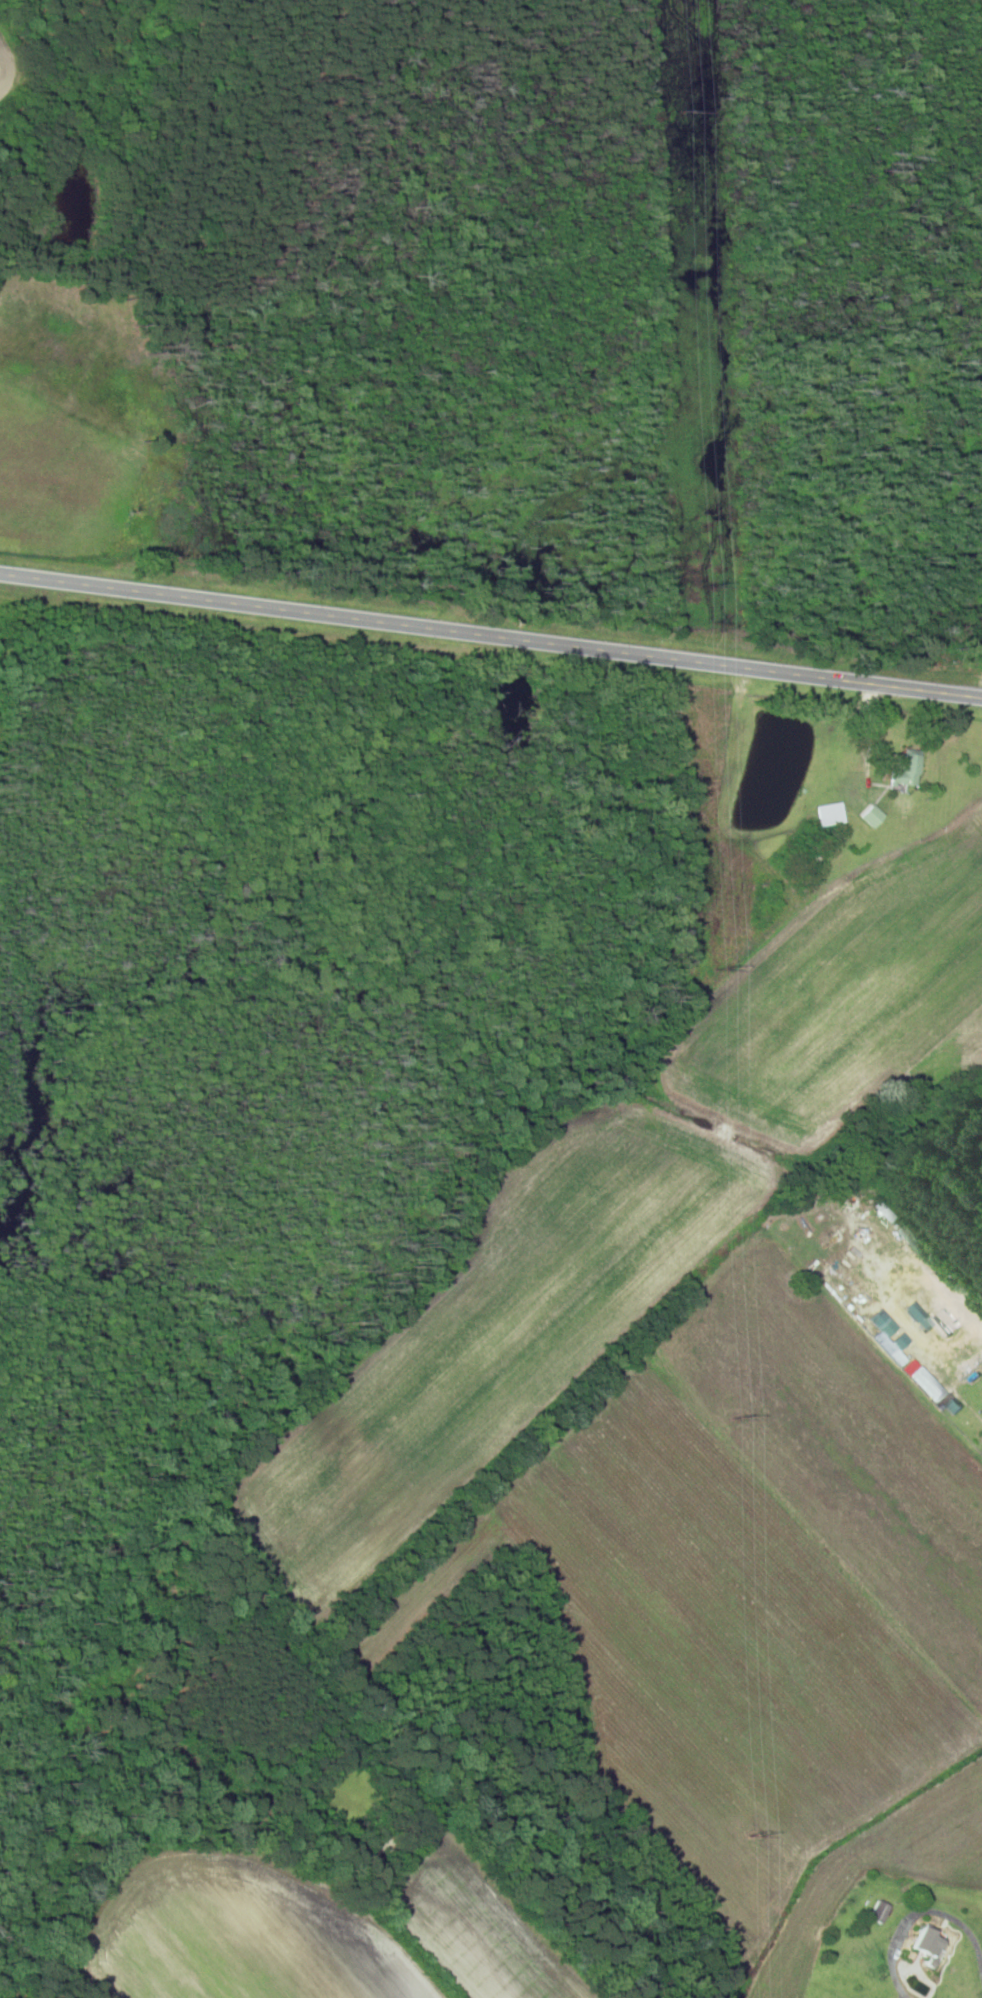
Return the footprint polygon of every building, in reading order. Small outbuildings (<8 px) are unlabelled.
[(905,771),(891,771),(891,785),(920,786),(922,751),(905,750),(905,771)] [(908,1308),(926,1332),(934,1325),(916,1302),(908,1308)] [(901,1351),(915,1338),(908,1329),(894,1342),(890,1337),(900,1328),(882,1308),(871,1318),(882,1330),(874,1338),(900,1367),(909,1359),(901,1351)] [(869,1918),(882,1925),(892,1907),(879,1900),(869,1918)] [(915,1946),(938,1958),(949,1938),(926,1926),(915,1946)]
